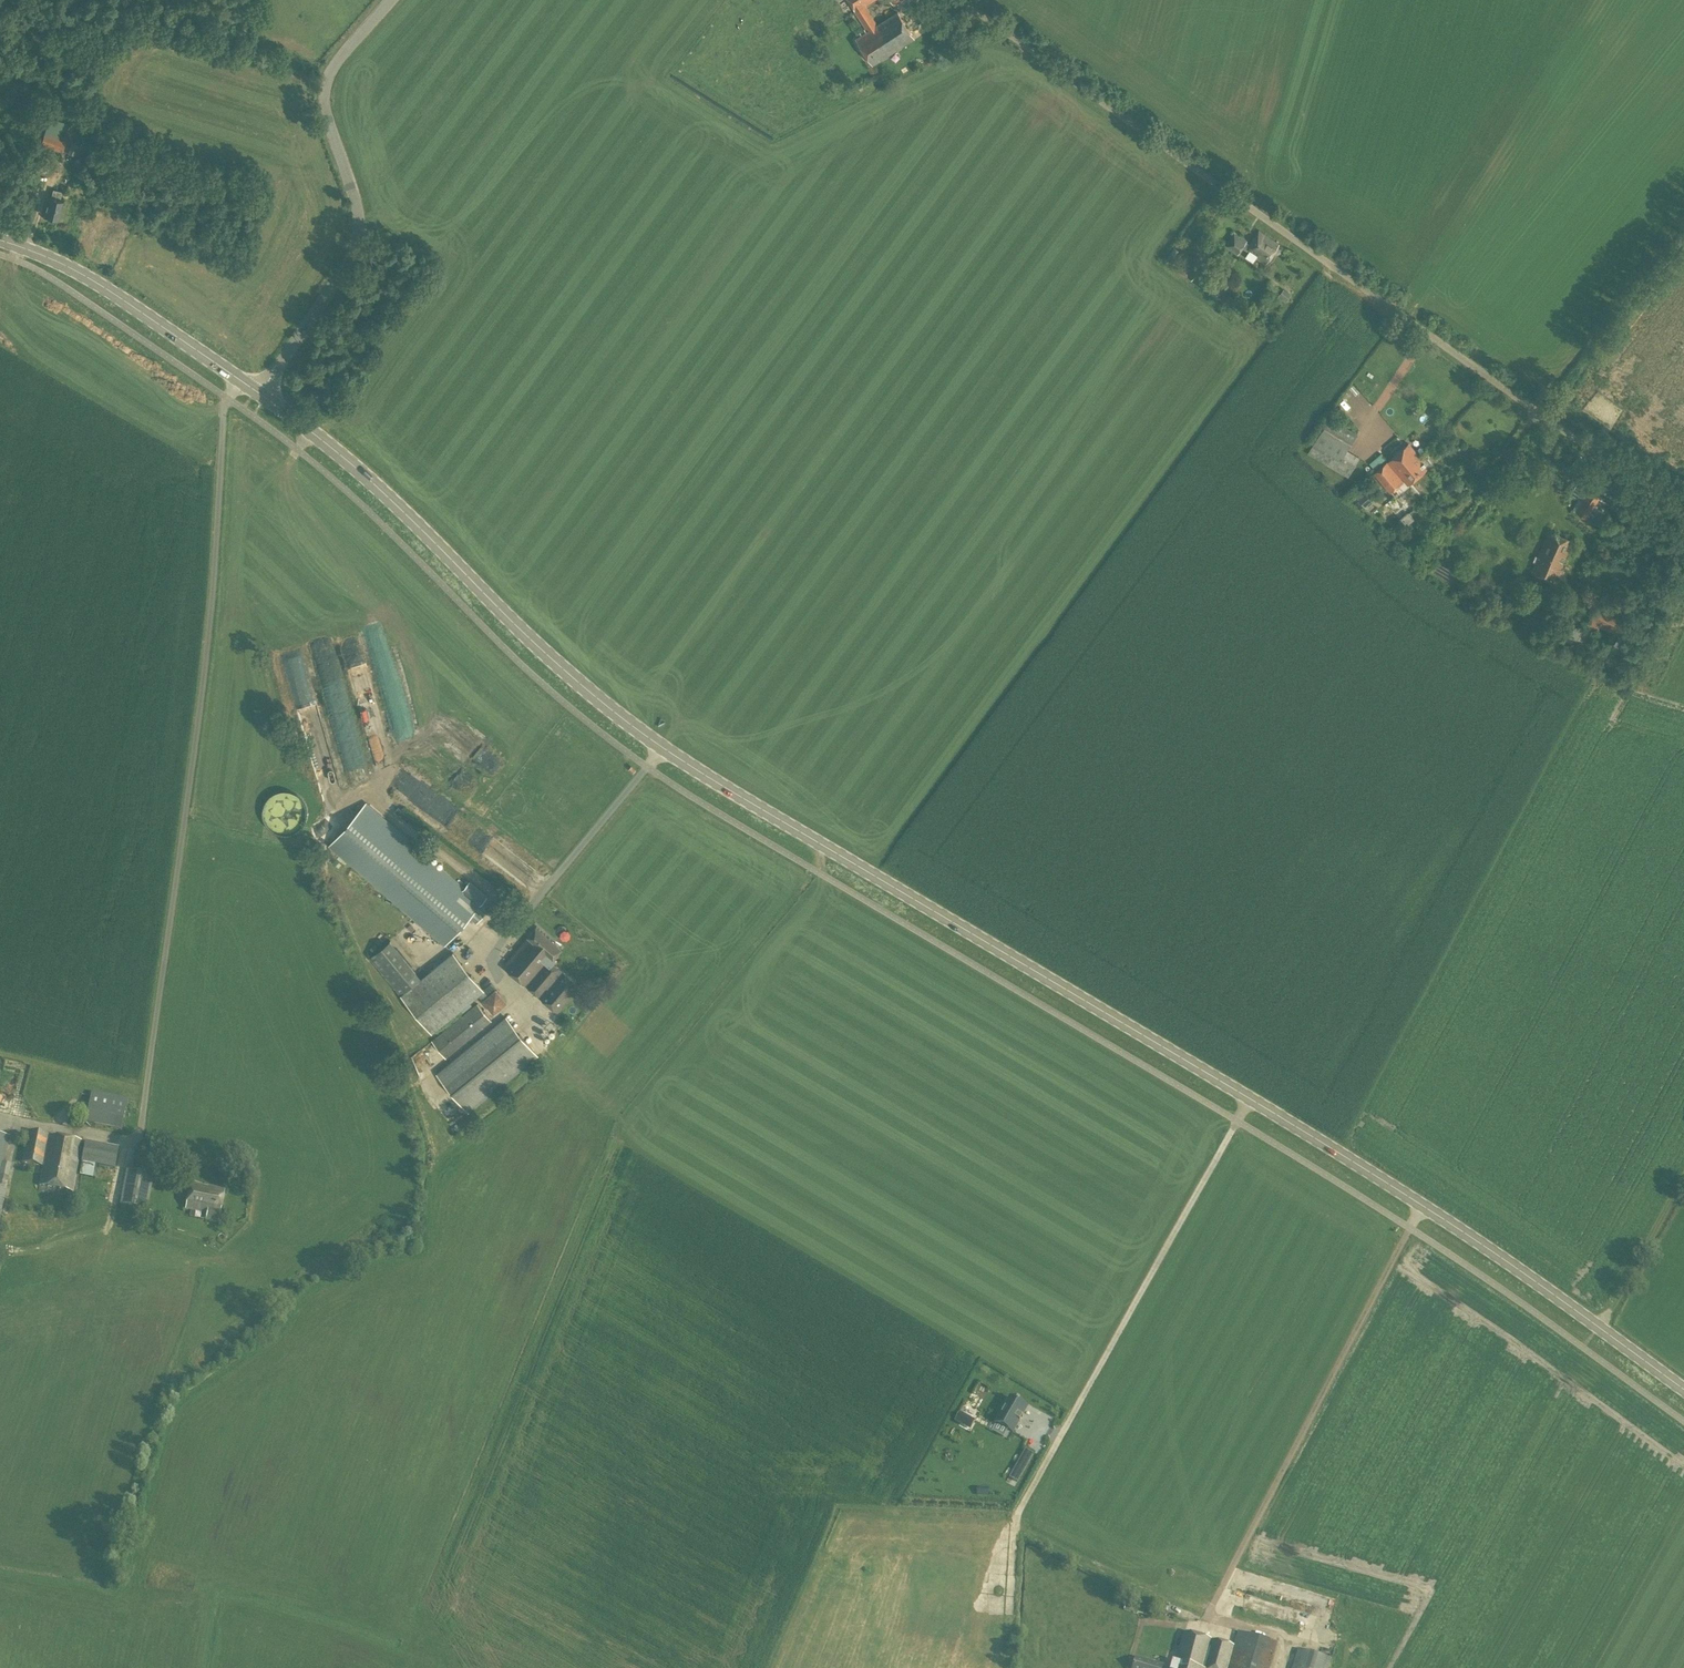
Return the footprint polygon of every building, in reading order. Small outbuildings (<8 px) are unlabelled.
[(865,5),(873,0),(850,0),(869,31),(857,38),(873,63),(914,37),(899,12),(878,25),(865,5)] [(71,88),(67,99),(78,103),(82,92),(71,88)] [(61,152),(65,141),(44,134),(40,145),(61,152)] [(80,157),(83,146),(70,143),(67,154),(74,156),(74,155),(80,157)] [(57,220),(57,217),(60,217),(64,200),(60,199),(62,191),(53,189),(51,198),(50,197),(45,217),(57,220)] [(120,205),(122,197),(104,192),(102,201),(120,205)] [(1266,263),(1279,244),(1260,231),(1250,245),(1246,242),(1247,241),(1235,233),(1226,246),(1238,255),(1243,247),(1247,250),(1248,249),(1258,256),(1257,258),(1266,263)] [(1217,298),(1229,282),(1219,275),(1207,291),(1217,298)] [(1283,289),(1278,296),(1285,302),(1291,295),(1283,289)] [(1348,477),(1359,458),(1347,450),(1357,432),(1329,416),(1307,454),(1348,477)] [(1408,468),(1420,457),(1409,444),(1388,462),(1399,474),(1405,468),(1408,472),(1410,470),(1408,468)] [(1381,453),(1375,458),(1380,464),(1386,459),(1381,453)] [(1399,474),(1388,462),(1374,474),(1390,492),(1404,480),(1408,485),(1431,464),(1425,457),(1422,459),(1420,457),(1408,468),(1410,470),(1408,472),(1405,468),(1399,474)] [(1579,499),(1572,510),(1597,525),(1601,519),(1596,515),(1612,489),(1597,480),(1583,501),(1579,499)] [(1365,494),(1358,500),(1364,506),(1370,500),(1365,494)] [(1556,583),(1561,570),(1560,569),(1572,540),(1550,531),(1533,571),(1536,575),(1556,583)] [(1618,635),(1627,618),(1598,604),(1587,626),(1597,631),(1599,626),(1617,635),(1617,634),(1618,635)] [(1584,629),(1570,620),(1570,619),(1561,633),(1576,642),(1584,629)] [(1619,635),(1611,651),(1619,654),(1624,646),(1628,639),(1619,635)] [(463,887),(365,803),(328,845),(445,945),(469,917),(476,923),(488,909),(481,903),(487,897),(469,881),(463,887)] [(558,1012),(581,986),(553,962),(556,958),(555,956),(562,948),(537,926),(529,935),(531,936),(505,966),(558,1012)] [(395,988),(416,971),(390,940),(369,957),(395,988)] [(401,994),(433,1032),(485,990),(456,953),(454,951),(401,994)] [(477,1003),(431,1040),(446,1058),(491,1021),(477,1003)] [(469,1113),(538,1056),(505,1016),(436,1073),(469,1113)] [(121,1129),(126,1098),(90,1092),(85,1123),(121,1129)] [(12,1164),(4,1162),(10,1136),(0,1133),(0,1218),(7,1188),(6,1187),(12,1164)] [(74,1191),(82,1142),(28,1133),(22,1163),(43,1166),(40,1185),(74,1191)] [(114,1168),(118,1148),(85,1142),(82,1162),(114,1168)] [(147,1209),(153,1174),(127,1169),(121,1204),(147,1209)] [(218,1223),(220,1215),(225,1189),(191,1183),(187,1209),(207,1213),(206,1220),(218,1223)] [(1009,1400),(997,1422),(1013,1430),(1025,1409),(1009,1400)] [(960,1412),(954,1421),(961,1425),(966,1415),(960,1412)] [(1026,1450),(1009,1478),(1017,1482),(1033,1454),(1026,1450)] [(1126,1603),(1124,1611),(1137,1614),(1137,1613),(1147,1615),(1149,1609),(1126,1603)] [(1185,1631),(1179,1651),(1176,1661),(1174,1660),(1172,1667),(1271,1667),(1278,1643),(1239,1632),(1235,1645),(1185,1631)] [(1330,1659),(1298,1649),(1293,1667),(1328,1667),(1330,1659)] [(1164,1665),(1135,1657),(1132,1667),(1163,1667),(1164,1665)]
